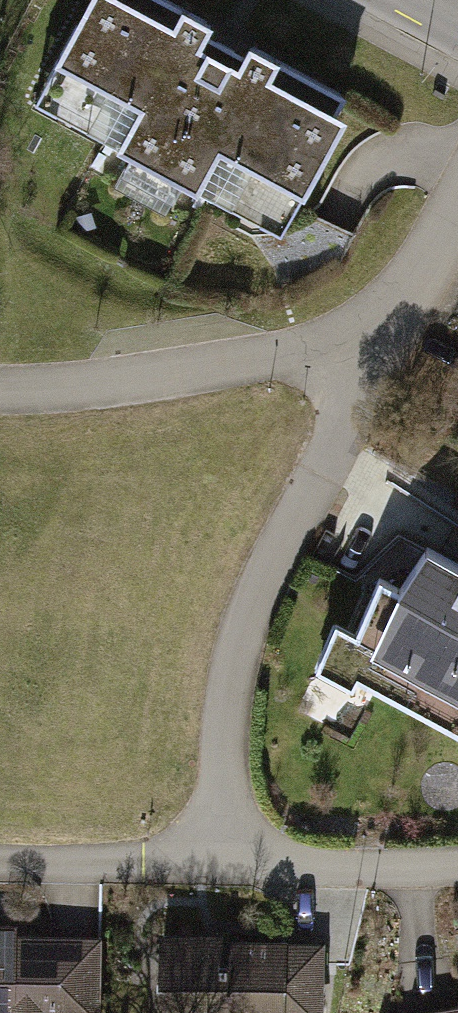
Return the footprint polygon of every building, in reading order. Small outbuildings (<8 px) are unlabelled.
[(284,240),(363,98),(184,0),(105,0),(45,108),(137,159),(126,178),(180,208),(191,188),(214,201),(284,240)] [(419,550),(394,591),(375,582),(352,636),(331,625),(313,667),(347,686),(352,678),(457,736),(457,571),(419,550)] [(0,924),(0,1012),(109,1012),(107,937),(30,938),(30,923),(0,924)] [(169,938),(166,1012),(340,1012),(341,976),(330,975),(331,943),(169,938)]
